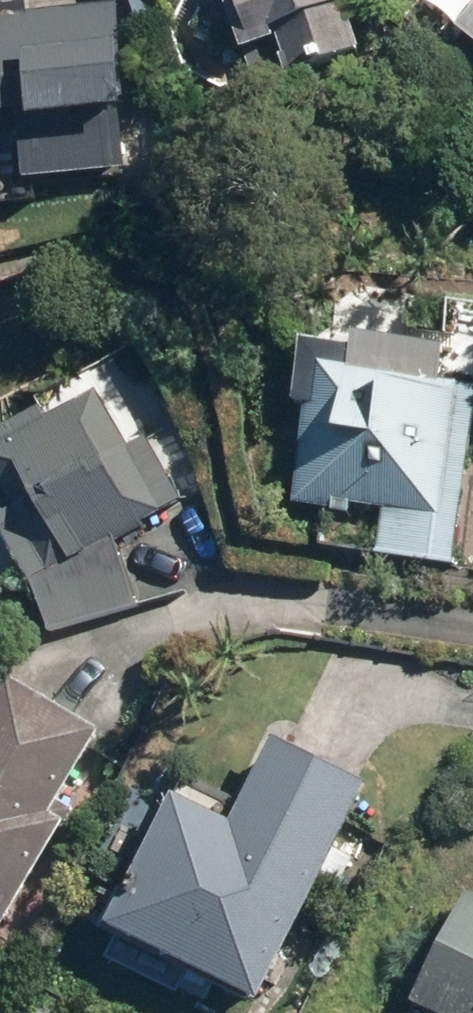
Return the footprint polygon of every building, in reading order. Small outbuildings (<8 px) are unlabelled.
[(383,42),(368,0),(239,0),(271,84),(383,42)] [(150,98),(143,34),(133,35),(130,1),(0,15),(0,111),(27,108),(35,177),(139,166),(131,100),(150,98)] [(323,332),(313,400),(321,401),(306,502),(360,510),(362,499),(392,503),(385,552),(462,563),(472,485),(472,383),(468,382),(468,380),(450,378),(456,340),(372,328),(371,339),(323,332)] [(139,447),(115,391),(61,414),(58,407),(0,432),(0,442),(29,510),(12,516),(39,579),(61,629),(145,602),(124,539),(156,525),(153,519),(191,496),(164,436),(139,447)] [(23,923),(86,816),(71,808),(120,725),(27,671),(0,717),(0,909),(23,923)] [(280,994),(390,778),(343,754),(293,729),(250,814),(195,786),(128,917),(280,994)] [(432,997),(467,1012),(472,1012),(472,906),(432,997)]
